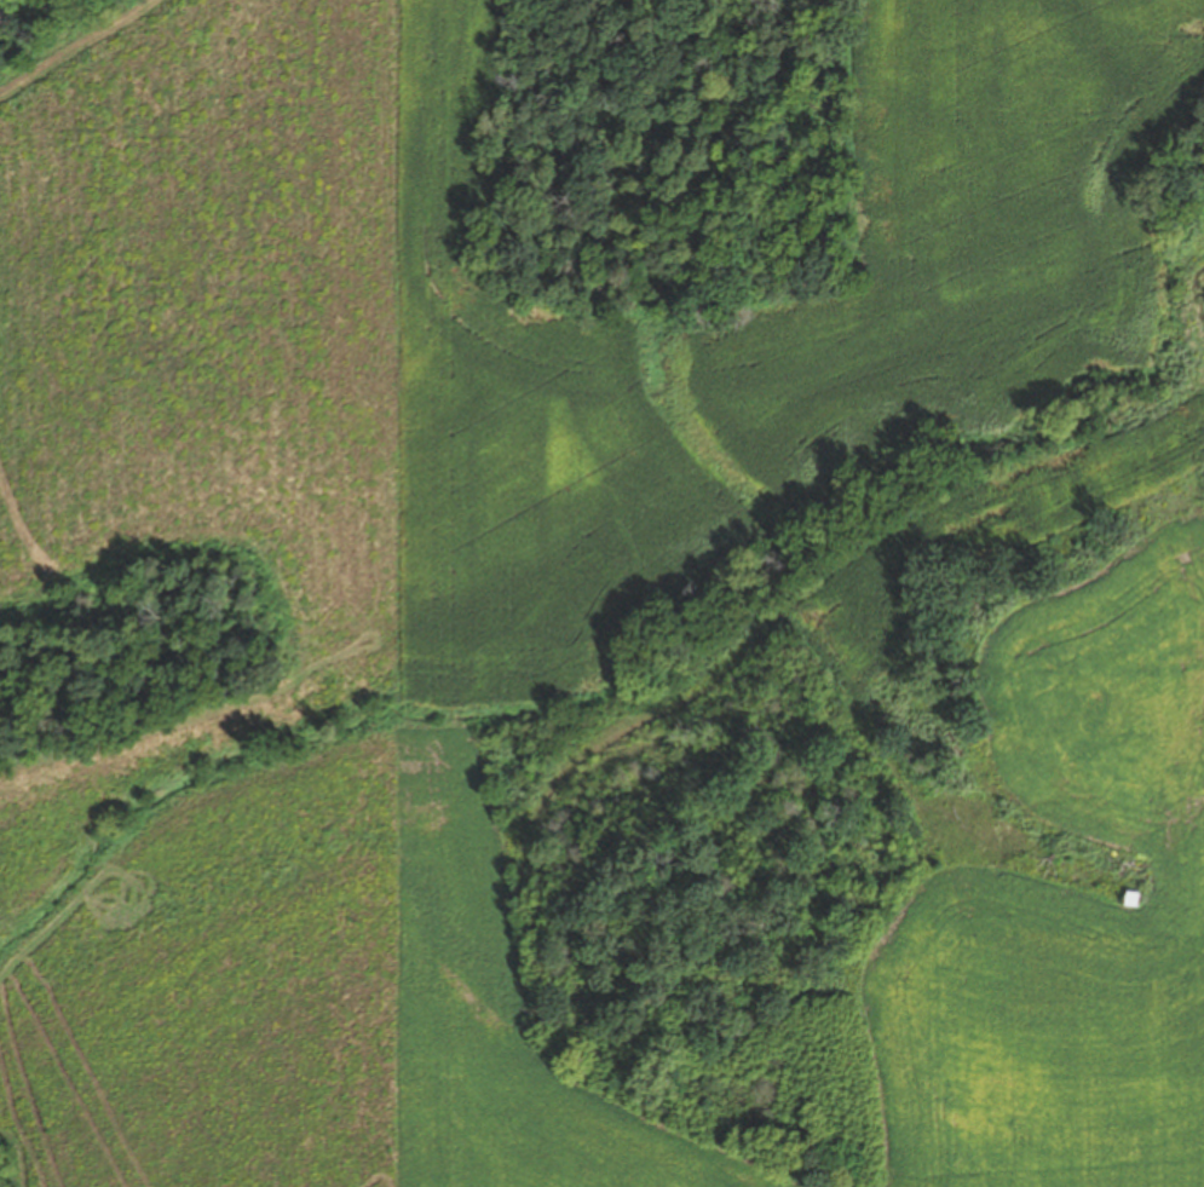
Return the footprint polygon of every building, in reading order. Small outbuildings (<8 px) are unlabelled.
[(1137,893),(1127,893),(1127,906),(1137,906),(1137,893)]
